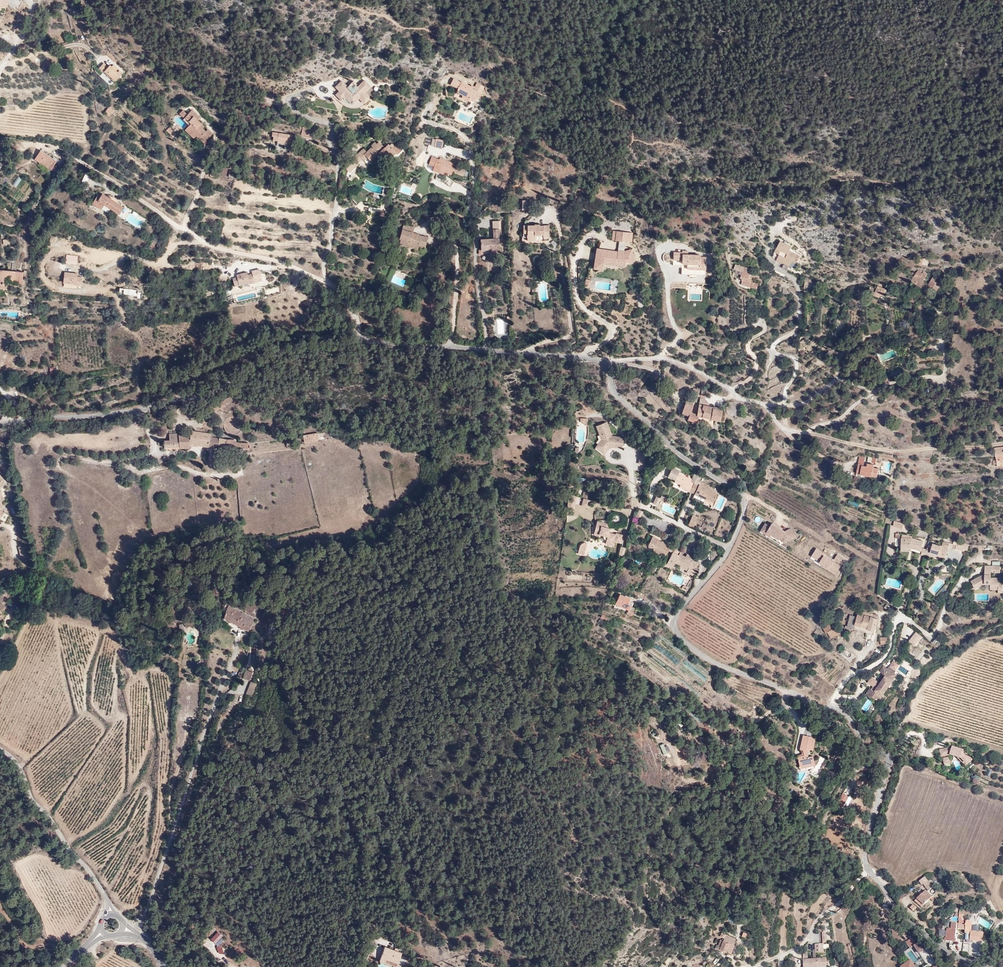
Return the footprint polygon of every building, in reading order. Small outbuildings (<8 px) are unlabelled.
[(1,11),(1,9),(2,3),(8,4),(9,4),(10,0),(0,0),(0,11),(1,11)] [(114,75),(118,79),(124,73),(114,64),(110,69),(104,63),(99,67),(106,73),(107,72),(113,77),(114,75)] [(106,73),(115,82),(118,79),(114,75),(113,77),(107,72),(106,73)] [(340,91),(337,94),(343,101),(347,98),(353,104),(360,98),(364,103),(371,97),(366,92),(372,87),(365,81),(359,87),(354,82),(348,87),(343,81),(336,87),(340,91)] [(477,92),(477,91),(464,84),(463,85),(457,81),(453,87),(460,91),(458,97),(447,91),(448,100),(457,100),(469,107),(470,104),(474,106),(475,104),(477,105),(481,96),(483,95),(477,92)] [(477,92),(483,95),(486,88),(480,85),(477,91),(477,92)] [(201,126),(203,124),(197,119),(200,117),(191,109),(187,113),(183,110),(180,113),(184,117),(185,116),(191,122),(189,125),(186,128),(191,132),(192,131),(197,135),(199,133),(202,136),(200,138),(204,142),(212,133),(208,129),(206,131),(203,128),(201,126)] [(184,117),(183,118),(189,125),(191,122),(185,116),(184,117)] [(176,133),(170,127),(167,130),(172,136),(176,133)] [(191,132),(186,128),(185,129),(194,138),(197,135),(192,131),(191,132)] [(303,128),(302,134),(314,136),(315,130),(303,128)] [(287,144),(288,134),(272,132),(272,136),(274,137),(273,141),(277,141),(277,142),(287,144)] [(437,141),(436,147),(436,148),(444,150),(446,142),(438,140),(437,141)] [(373,146),(369,149),(394,157),(397,154),(398,156),(403,152),(398,146),(397,147),(396,146),(392,145),(391,146),(389,145),(385,149),(379,142),(377,144),(375,142),(372,145),(373,146)] [(394,157),(369,149),(367,152),(364,149),(358,154),(364,161),(368,158),(371,162),(379,155),(386,162),(388,161),(394,167),(399,163),(394,157)] [(46,165),(52,169),(55,171),(58,167),(55,165),(58,160),(53,156),(46,165)] [(441,172),(448,175),(454,177),(456,174),(465,177),(467,171),(458,167),(458,166),(447,162),(448,161),(441,158),(440,160),(433,158),(430,165),(435,168),(433,172),(440,174),(441,172)] [(16,186),(22,180),(18,176),(12,183),(16,186)] [(437,177),(436,180),(438,181),(443,183),(447,185),(452,189),(455,183),(448,178),(446,181),(437,177)] [(124,206),(103,192),(101,195),(99,193),(92,204),(101,210),(104,204),(119,213),(124,206)] [(530,202),(522,201),(521,209),(526,210),(526,211),(530,211),(530,202)] [(425,247),(428,238),(419,235),(419,236),(413,235),(413,233),(414,228),(403,225),(399,239),(401,240),(410,243),(409,245),(418,248),(419,245),(425,247)] [(523,231),(527,232),(527,235),(527,241),(533,241),(534,234),(540,234),(538,226),(535,226),(523,225),(523,231)] [(538,226),(540,234),(543,235),(543,237),(548,237),(549,226),(540,226),(538,226)] [(482,240),(483,250),(487,250),(502,249),(501,237),(500,229),(494,230),(495,239),(482,240)] [(632,242),(633,232),(612,230),(611,240),(632,242)] [(400,245),(418,250),(418,248),(409,245),(410,243),(401,240),(400,245)] [(779,258),(786,262),(798,267),(800,262),(798,261),(801,255),(791,250),(793,246),(781,240),(777,249),(774,256),(779,258)] [(605,265),(618,267),(618,263),(626,264),(631,263),(631,264),(636,263),(635,258),(634,255),(633,251),(626,253),(619,252),(619,253),(606,251),(606,253),(598,252),(596,266),(601,267),(605,265)] [(684,261),(683,265),(683,276),(707,277),(708,259),(702,259),(702,256),(690,256),(690,253),(684,252),(684,254),(675,253),(675,261),(684,261)] [(9,268),(0,268),(0,287),(5,288),(6,280),(3,280),(4,275),(8,275),(8,279),(13,280),(17,281),(17,282),(21,282),(22,270),(15,269),(15,268),(15,266),(14,263),(13,261),(9,261),(9,268)] [(737,263),(735,268),(743,271),(741,278),(744,279),(742,284),(751,286),(754,277),(751,276),(754,269),(737,263)] [(932,287),(934,288),(936,284),(938,281),(939,279),(936,277),(935,278),(933,277),(928,284),(923,281),(927,273),(923,271),(923,272),(918,269),(911,281),(929,291),(932,287)] [(77,273),(67,272),(67,275),(64,275),(63,282),(76,283),(76,285),(81,285),(82,277),(77,276),(77,273)] [(230,279),(232,286),(236,286),(236,285),(246,283),(246,285),(251,284),(250,276),(245,276),(245,274),(234,275),(235,278),(230,279)] [(805,287),(813,288),(814,282),(814,280),(807,279),(805,287)] [(878,292),(881,293),(885,295),(887,289),(879,285),(877,289),(872,286),(869,292),(876,296),(878,292)] [(799,342),(803,348),(809,343),(806,338),(799,342)] [(689,420),(699,422),(701,418),(703,410),(702,410),(703,406),(699,405),(697,412),(696,411),(695,413),(692,412),(694,402),(686,400),(682,414),(689,416),(689,420)] [(223,408),(222,406),(217,403),(209,406),(211,412),(211,413),(223,408)] [(702,410),(703,410),(701,418),(721,423),(723,418),(721,417),(722,411),(719,410),(720,408),(714,406),(713,408),(703,406),(702,410)] [(623,449),(625,438),(617,437),(616,440),(610,440),(609,435),(612,434),(608,422),(597,426),(603,440),(599,444),(608,452),(610,448),(609,444),(613,443),(614,448),(623,449)] [(248,446),(247,441),(247,440),(235,441),(233,438),(218,436),(218,438),(212,437),(213,433),(204,432),(204,436),(191,434),(188,433),(179,434),(178,433),(169,433),(169,439),(164,440),(165,446),(180,445),(180,446),(189,446),(189,442),(231,450),(233,445),(248,446)] [(319,434),(305,437),(306,445),(320,442),(319,434)] [(608,452),(599,444),(597,447),(605,455),(608,452)] [(995,448),(996,459),(995,460),(994,460),(994,461),(995,462),(995,463),(996,463),(997,463),(997,465),(1002,465),(1002,448),(995,448)] [(737,464),(739,460),(732,455),(729,459),(737,464)] [(878,478),(879,469),(874,468),(875,465),(868,464),(868,467),(865,466),(866,465),(864,465),(865,456),(861,455),(857,474),(878,478)] [(668,477),(676,481),(679,474),(681,471),(673,467),(668,477)] [(681,484),(689,488),(688,491),(688,492),(690,493),(691,492),(697,495),(696,496),(706,500),(707,499),(709,495),(716,498),(718,494),(699,485),(699,486),(695,484),(692,483),(693,481),(679,474),(676,481),(675,482),(681,484)] [(568,512),(575,513),(579,498),(570,496),(568,512)] [(593,502),(585,500),(583,507),(591,509),(593,502)] [(699,519),(694,517),(690,526),(695,528),(699,519)] [(611,529),(608,528),(597,525),(594,535),(600,536),(600,534),(605,536),(607,539),(607,544),(615,546),(616,541),(622,543),(624,535),(616,533),(616,534),(610,533),(611,529)] [(764,525),(760,533),(765,536),(766,533),(770,536),(778,541),(780,539),(782,536),(788,539),(789,541),(793,538),(788,530),(783,533),(771,525),(769,528),(764,525)] [(649,545),(655,548),(659,540),(659,539),(654,536),(649,545)] [(782,536),(780,539),(784,545),(789,541),(788,539),(782,536)] [(900,546),(910,547),(920,550),(921,547),(923,540),(913,537),(901,536),(900,546)] [(670,550),(672,546),(659,540),(655,548),(654,550),(661,553),(667,556),(670,550)] [(964,544),(956,541),(954,547),(961,550),(964,544)] [(929,551),(940,555),(942,549),(942,546),(932,543),(931,547),(926,546),(926,548),(924,554),(928,555),(929,551)] [(583,547),(580,555),(586,556),(588,544),(585,544),(583,547)] [(20,547),(23,560),(30,558),(27,546),(20,547)] [(682,552),(676,549),(675,552),(669,564),(675,567),(676,563),(682,565),(690,569),(691,565),(693,561),(694,560),(686,557),(681,554),(682,552)] [(837,572),(840,568),(832,563),(823,557),(824,555),(815,550),(810,558),(819,563),(818,564),(823,567),(827,570),(829,567),(837,572)] [(688,554),(686,557),(694,560),(693,561),(697,563),(699,559),(688,554)] [(841,566),(844,561),(836,556),(833,561),(841,566)] [(699,568),(691,565),(690,569),(682,565),(681,567),(689,571),(688,572),(695,576),(699,568)] [(983,573),(969,581),(972,586),(979,582),(983,582),(989,583),(989,588),(996,589),(996,592),(1001,592),(1002,581),(997,580),(997,577),(989,577),(989,572),(999,572),(999,565),(983,565),(983,573)] [(827,570),(823,567),(822,568),(834,576),(837,572),(829,567),(827,570)] [(0,615),(0,619),(3,621),(7,614),(5,613),(2,611),(9,598),(7,597),(10,591),(4,588),(0,594),(0,614),(0,615)] [(631,598),(621,594),(617,605),(629,610),(631,605),(630,605),(630,603),(629,602),(631,598)] [(5,613),(12,600),(9,598),(2,611),(5,613)] [(253,620),(227,606),(222,618),(247,632),(253,620)] [(872,614),(872,613),(863,610),(862,613),(859,612),(857,616),(852,615),(848,627),(855,629),(857,625),(875,630),(878,618),(876,617),(877,616),(872,614)] [(607,619),(606,622),(612,625),(615,619),(602,614),(601,617),(607,619)] [(835,623),(825,629),(828,634),(829,633),(833,640),(836,637),(837,638),(843,635),(835,623)] [(855,629),(867,632),(874,633),(875,630),(857,625),(855,629)] [(905,628),(908,630),(903,636),(915,645),(922,637),(907,625),(905,628)] [(881,682),(888,687),(898,675),(886,665),(882,671),(886,674),(885,674),(886,675),(881,682)] [(250,680),(253,671),(246,669),(243,678),(250,680)] [(253,694),(256,683),(250,682),(247,693),(253,694)] [(878,699),(888,687),(881,682),(875,690),(870,687),(866,692),(870,695),(871,694),(878,699)] [(810,756),(810,750),(812,750),(815,736),(810,735),(808,741),(803,740),(801,749),(804,750),(805,755),(798,757),(801,766),(816,762),(814,755),(810,756)] [(950,748),(939,750),(941,757),(950,755),(957,758),(961,759),(964,762),(963,763),(966,766),(973,760),(964,751),(952,748),(950,748)] [(813,772),(818,775),(828,758),(823,755),(817,765),(813,772)] [(846,797),(841,794),(836,803),(841,806),(846,797)] [(924,877),(918,881),(921,885),(923,883),(929,890),(932,887),(924,877)] [(918,899),(925,904),(930,898),(934,900),(935,899),(924,891),(919,897),(918,896),(916,898),(918,899)] [(957,923),(957,924),(965,925),(964,929),(964,933),(970,934),(970,931),(971,922),(965,921),(960,920),(961,913),(958,913),(957,923)] [(950,929),(945,929),(944,941),(954,942),(955,937),(954,937),(955,923),(951,922),(950,929)] [(983,932),(970,931),(970,934),(969,941),(982,942),(983,932)] [(720,939),(718,944),(721,946),(720,948),(731,952),(734,945),(732,944),(735,937),(726,934),(723,940),(720,939)] [(905,941),(909,947),(916,944),(913,937),(905,941)] [(921,941),(913,945),(919,954),(926,950),(921,941)] [(824,953),(823,944),(815,944),(816,951),(816,953),(824,953)] [(735,951),(734,950),(732,953),(736,955),(740,946),(738,945),(735,951)] [(400,953),(384,946),(378,960),(383,962),(384,958),(396,963),(400,953)] [(808,951),(803,952),(804,966),(827,966),(826,959),(808,960),(808,951)] [(396,963),(384,958),(383,962),(394,966),(396,963)]
